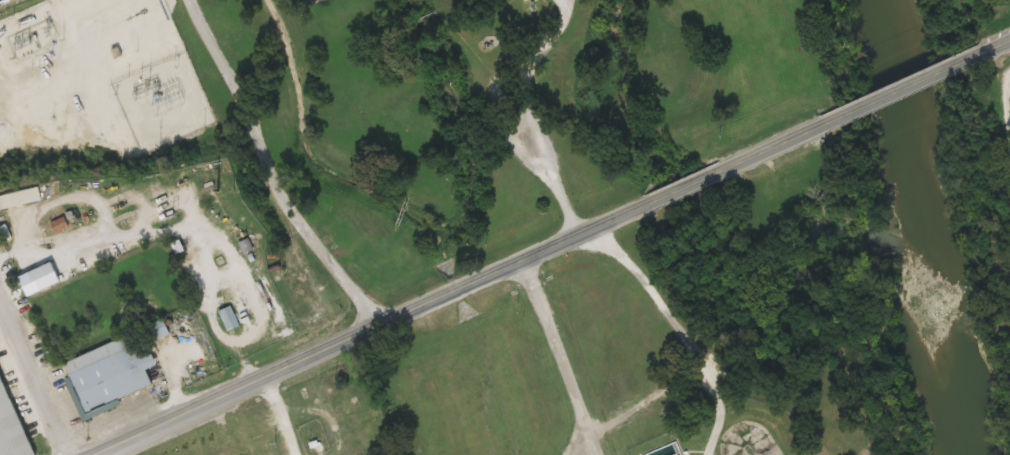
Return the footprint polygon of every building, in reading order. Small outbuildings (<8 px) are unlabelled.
[(40,188),(0,196),(0,210),(42,201),(40,188)] [(69,227),(64,218),(52,224),(57,234),(69,227)] [(35,279),(39,291),(64,283),(60,271),(35,279)] [(228,333),(241,329),(234,307),(221,311),(228,333)] [(67,362),(74,378),(69,380),(84,417),(155,388),(134,335),(67,362)] [(0,365),(0,454),(42,454),(0,365)]
